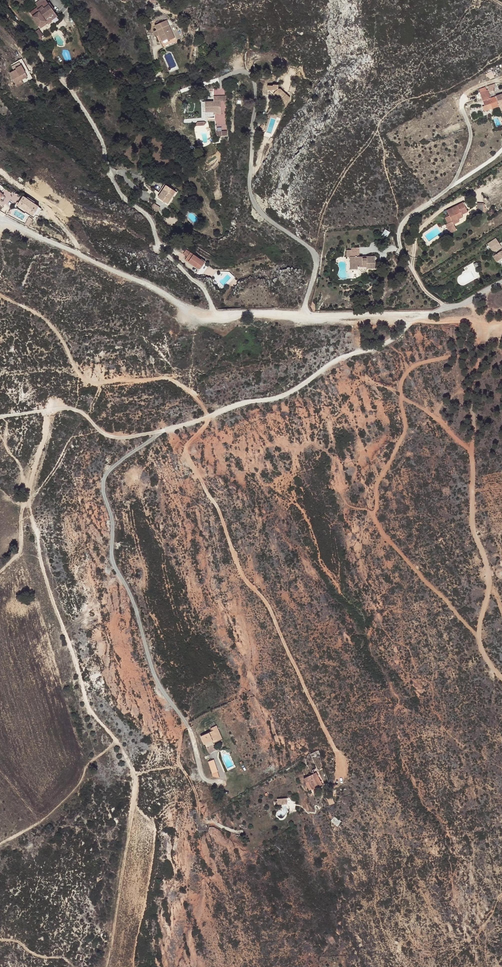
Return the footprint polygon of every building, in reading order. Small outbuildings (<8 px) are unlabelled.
[(30,28),(37,22),(37,24),(51,13),(42,0),(36,0),(38,2),(36,3),(35,2),(20,14),(30,28)] [(176,39),(168,21),(155,26),(157,31),(163,42),(168,40),(169,42),(176,39)] [(28,29),(24,32),(30,40),(32,39),(30,37),(32,36),(28,29)] [(163,42),(157,31),(155,32),(157,38),(159,37),(162,43),(163,42)] [(22,59),(18,60),(25,72),(27,75),(28,78),(32,76),(22,59)] [(25,72),(18,60),(6,67),(12,78),(16,85),(23,82),(21,78),(27,75),(25,72)] [(268,86),(268,95),(274,96),(285,106),(291,99),(281,89),(279,89),(279,86),(273,85),(273,87),(268,86)] [(489,90),(494,88),(493,85),(487,86),(488,90),(480,92),(483,101),(484,106),(490,104),(492,109),(499,107),(501,106),(501,94),(490,98),(489,90)] [(205,102),(205,113),(214,113),(221,112),(220,103),(220,101),(220,96),(213,96),(213,101),(205,102)] [(167,206),(175,193),(165,187),(157,199),(167,206)] [(5,205),(6,203),(11,206),(16,196),(4,189),(0,196),(0,202),(5,205)] [(22,198),(14,208),(32,219),(39,209),(22,198)] [(459,220),(464,218),(463,215),(468,212),(464,203),(448,211),(450,215),(445,218),(448,224),(453,221),(452,221),(458,218),(459,220)] [(205,262),(186,249),(183,255),(187,257),(185,261),(199,270),(205,262)] [(367,268),(372,268),(372,258),(362,258),(362,260),(357,260),(357,258),(355,257),(356,249),(348,249),(348,251),(343,251),(343,258),(346,258),(346,271),(356,271),(358,273),(362,273),(364,271),(367,271),(367,268)] [(216,736),(217,739),(222,737),(215,723),(211,726),(212,729),(199,735),(203,743),(212,739),(216,736)] [(214,759),(208,761),(212,773),(217,772),(218,771),(214,759)] [(303,777),(306,783),(309,781),(315,795),(321,792),(319,787),(323,786),(317,771),(314,772),(303,777)] [(332,795),(327,797),(330,804),(335,803),(332,795)]
